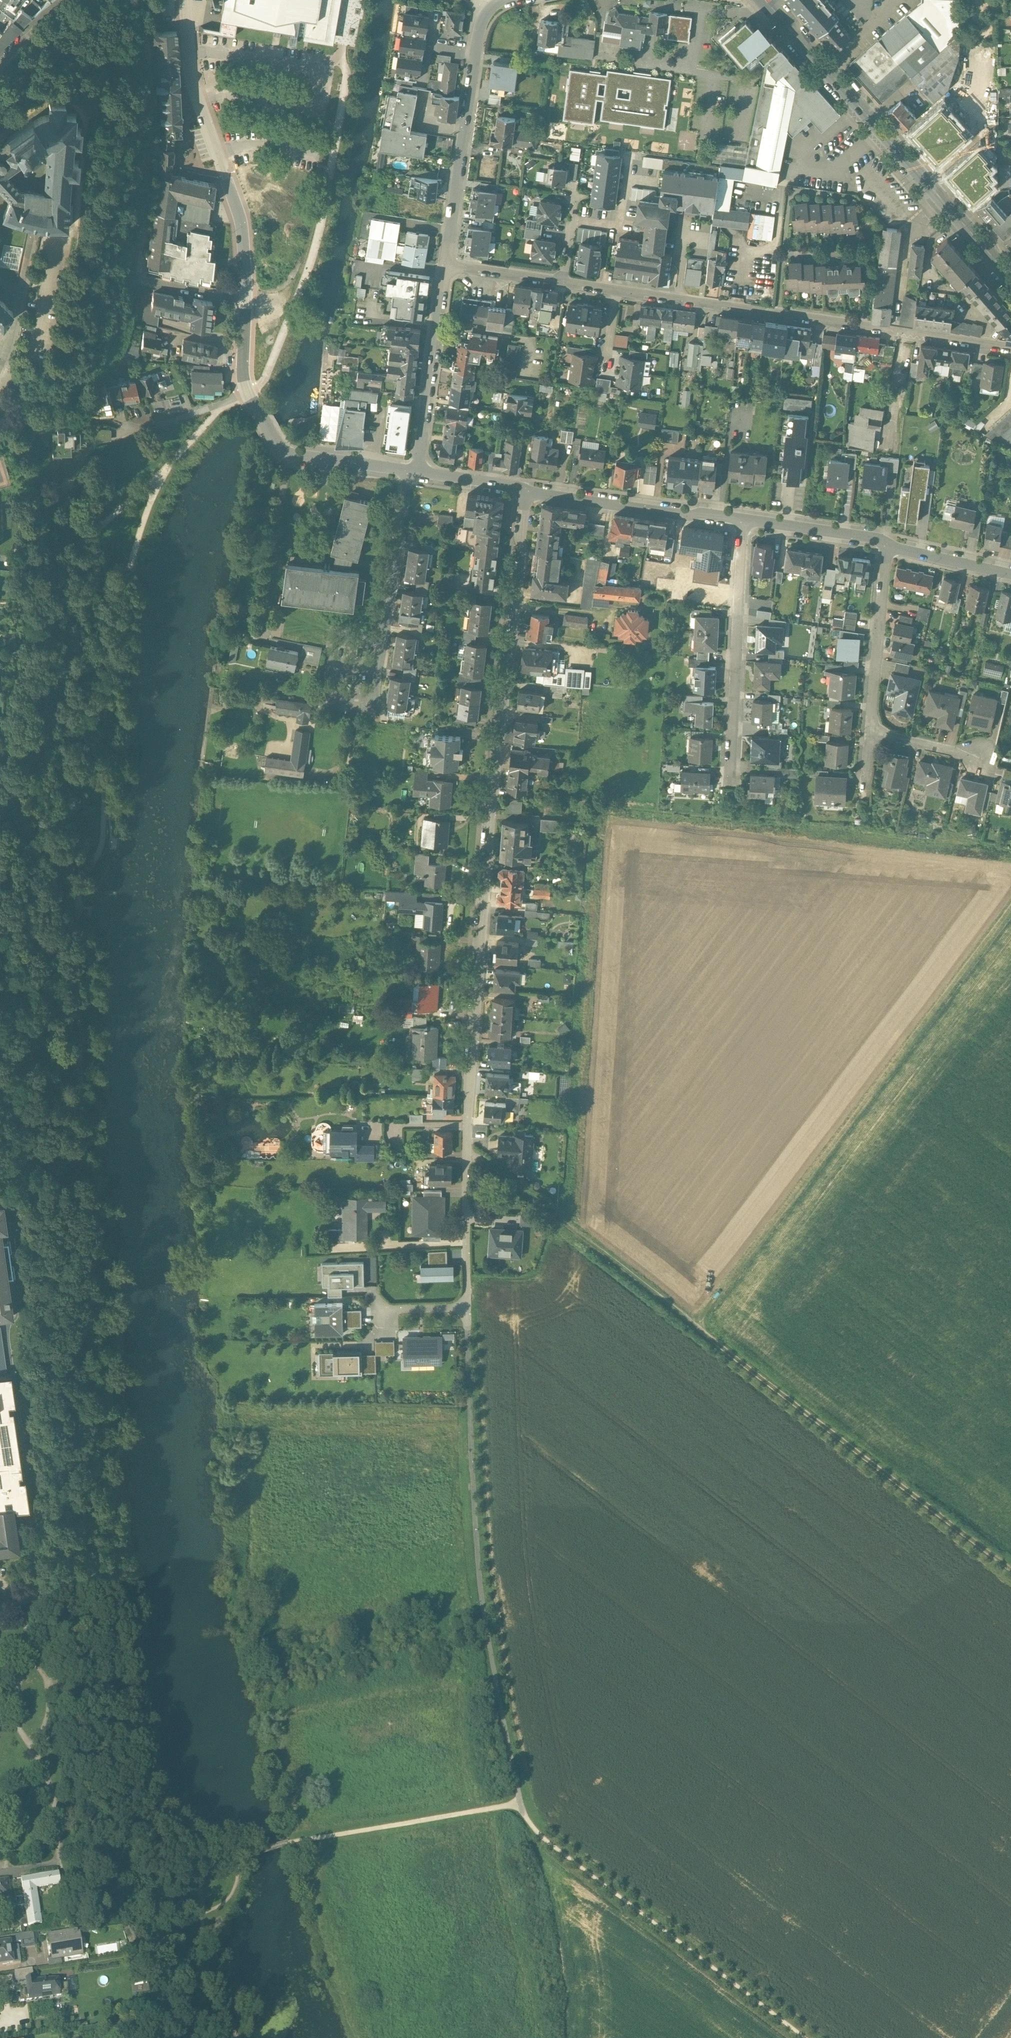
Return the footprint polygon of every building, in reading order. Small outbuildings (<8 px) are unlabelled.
[(5,0),(0,0),(0,13),(11,22),(13,23),(22,12),(14,6),(5,0)] [(220,19),(219,29),(200,26),(199,30),(234,35),(237,22),(303,33),(325,37),(329,12),(332,12),(333,12),(333,10),(334,4),(335,2),(334,2),(331,1),(331,0),(223,0),(220,19)] [(303,33),(302,38),(333,43),(340,0),(331,0),(331,1),(334,2),(335,2),(334,4),(333,10),(333,12),(332,12),(329,12),(325,37),(303,33)] [(819,33),(834,20),(825,10),(836,0),(790,0),(819,33)] [(909,77),(932,102),(948,88),(955,69),(960,69),(962,63),(957,61),(959,56),(959,53),(967,54),(967,48),(960,48),(960,33),(965,29),(965,0),(922,0),(922,3),(848,65),(881,103),(909,77)] [(33,3),(24,14),(33,21),(42,12),(33,3)] [(418,6),(406,5),(405,11),(417,13),(418,6)] [(650,17),(619,13),(616,9),(609,13),(607,22),(616,23),(642,27),(642,29),(667,33),(670,13),(650,11),(650,17)] [(464,13),(448,10),(447,19),(441,18),(440,30),(445,31),(461,34),(464,13)] [(429,15),(405,11),(402,33),(415,35),(416,29),(427,30),(429,15)] [(22,12),(13,23),(22,31),(33,21),(24,14),(22,12)] [(693,16),(670,13),(667,33),(667,38),(690,41),(693,16)] [(753,26),(746,18),(736,27),(735,26),(720,39),(730,50),(731,49),(743,63),(754,54),(752,52),(754,50),(764,61),(767,59),(781,47),(770,34),(768,36),(759,25),(753,26)] [(834,20),(819,33),(835,50),(850,37),(849,36),(842,28),(843,27),(836,19),(834,20)] [(558,22),(541,20),(539,42),(555,44),(558,22)] [(1,35),(11,42),(22,31),(13,23),(11,22),(8,27),(1,35)] [(595,40),(563,36),(564,22),(563,22),(558,22),(555,44),(559,44),(558,53),(558,55),(585,58),(585,57),(593,58),(595,40)] [(607,22),(605,22),(602,41),(639,47),(641,29),(642,29),(642,27),(616,23),(607,22)] [(176,32),(153,35),(153,44),(157,44),(157,51),(155,51),(156,57),(158,57),(158,64),(155,65),(155,74),(159,74),(179,73),(176,32)] [(415,35),(402,33),(399,54),(423,58),(426,37),(415,35)] [(3,49),(11,42),(1,35),(0,37),(0,47),(3,49)] [(555,44),(539,42),(538,48),(540,51),(558,53),(559,44),(555,44)] [(742,178),(777,183),(779,171),(787,131),(787,130),(792,136),(803,127),(806,130),(809,126),(807,123),(811,119),(822,131),(841,115),(808,78),(794,62),(787,54),(782,48),(782,49),(781,47),(767,59),(768,61),(767,66),(755,125),(753,125),(745,167),(742,178)] [(423,58),(399,54),(396,76),(398,77),(413,79),(417,79),(418,71),(421,71),(421,67),(408,65),(409,59),(422,61),(423,58)] [(514,63),(488,60),(485,83),(487,83),(486,89),(490,90),(489,101),(500,102),(503,86),(511,87),(514,63)] [(458,63),(440,61),(439,71),(444,72),(443,80),(429,78),(427,89),(432,90),(431,91),(433,91),(443,93),(442,94),(453,96),(458,63)] [(607,74),(570,69),(563,119),(594,123),(597,99),(603,100),(600,119),(664,128),(671,78),(607,69),(607,74)] [(179,73),(159,74),(159,87),(156,87),(157,93),(160,93),(161,125),(164,125),(165,138),(175,137),(176,137),(182,137),(181,116),(180,94),(179,73)] [(413,79),(398,77),(397,84),(400,84),(412,86),(413,79)] [(412,86),(400,84),(399,90),(417,93),(418,87),(412,86)] [(1010,89),(998,89),(998,117),(1010,116),(1010,94),(1010,89)] [(417,93),(399,90),(398,97),(416,100),(417,93)] [(442,94),(441,99),(439,117),(456,119),(459,97),(453,96),(442,94)] [(398,97),(389,95),(383,126),(410,131),(416,100),(398,97)] [(9,195),(2,212),(14,217),(27,222),(27,221),(28,222),(34,223),(42,225),(69,226),(69,222),(67,221),(67,203),(70,202),(73,172),(78,172),(79,159),(72,158),(73,153),(78,153),(78,148),(74,148),(74,140),(81,141),(82,128),(76,127),(75,126),(75,119),(76,119),(76,112),(65,112),(65,101),(48,99),(48,111),(41,113),(38,114),(34,117),(32,115),(7,131),(15,143),(5,150),(0,152),(0,185),(9,195)] [(904,128),(916,117),(901,100),(889,111),(904,128)] [(942,103),(909,132),(937,164),(970,134),(942,103)] [(515,118),(498,116),(496,132),(492,131),(491,142),(496,143),(496,146),(502,147),(503,143),(512,145),(512,144),(514,130),(515,118)] [(381,137),(424,145),(427,134),(410,131),(383,126),(381,137)] [(537,133),(514,130),(512,144),(531,147),(530,150),(534,151),(537,133)] [(165,138),(161,138),(160,151),(174,151),(175,137),(165,138)] [(424,145),(381,137),(379,148),(422,157),(424,145)] [(979,145),(948,173),(974,201),(993,184),(989,179),(993,175),(988,169),(992,165),(987,159),(990,156),(979,145)] [(571,146),(571,159),(580,159),(581,146),(571,146)] [(174,151),(160,151),(160,161),(173,161),(174,151)] [(605,154),(599,153),(597,166),(619,169),(621,156),(619,156),(605,154)] [(720,166),(665,159),(664,168),(719,175),(720,166)] [(173,161),(160,161),(159,180),(168,181),(168,180),(171,180),(173,161)] [(578,163),(570,162),(569,168),(571,169),(570,180),(576,181),(578,163)] [(721,164),(720,166),(719,175),(734,177),(742,178),(745,167),(721,164)] [(1000,164),(1001,188),(1010,188),(1010,186),(1010,164),(1000,164)] [(569,168),(549,166),(548,172),(545,172),(544,181),(565,184),(565,183),(569,183),(570,180),(571,169),(569,168)] [(619,169),(597,166),(596,178),(617,180),(619,169)] [(669,204),(714,210),(719,175),(664,168),(659,202),(670,204),(669,204)] [(442,179),(411,175),(408,194),(424,197),(436,199),(438,186),(441,187),(442,179)] [(734,177),(719,175),(714,210),(713,217),(712,223),(749,228),(751,213),(730,210),(734,177)] [(617,180),(596,178),(594,189),(616,192),(617,180)] [(215,184),(179,179),(179,180),(177,181),(171,180),(168,180),(168,181),(159,180),(154,217),(207,222),(210,204),(212,204),(215,184)] [(499,184),(481,182),(480,189),(496,191),(498,192),(499,184)] [(655,190),(632,187),(630,200),(636,201),(636,199),(640,200),(654,202),(655,190)] [(480,189),(474,188),(472,200),(495,203),(496,191),(480,189)] [(616,192),(594,189),(592,202),(612,204),(614,205),(616,192)] [(992,197),(978,209),(992,226),(1007,213),(996,201),(1001,196),(997,192),(992,197)] [(495,203),(472,200),(471,212),(477,213),(493,215),(495,203)] [(654,219),(656,202),(654,202),(640,200),(637,217),(635,218),(635,221),(637,224),(639,224),(642,222),(642,219),(641,217),(647,218),(654,219)] [(561,204),(541,201),(540,206),(538,205),(536,215),(539,215),(538,220),(543,221),(558,223),(559,217),(561,217),(562,211),(560,210),(561,204)] [(811,226),(808,203),(807,201),(795,203),(796,214),(792,215),(794,226),(799,226),(801,229),(807,229),(807,227),(811,226)] [(656,202),(654,219),(667,221),(669,204),(670,204),(659,202),(656,202)] [(823,227),(820,204),(820,202),(808,203),(811,226),(813,230),(819,229),(819,227),(823,227)] [(836,227),(832,205),(832,203),(820,204),(823,227),(825,231),(831,230),(831,228),(836,227)] [(848,228),(844,205),(844,203),(832,205),(836,227),(837,231),(844,230),(843,228),(848,228)] [(844,205),(848,228),(849,232),(856,231),(854,219),(858,218),(856,204),(844,205)] [(493,215),(477,213),(476,219),(482,220),(493,222),(494,215),(493,215)] [(775,216),(751,213),(749,228),(747,237),(772,240),(775,216)] [(992,226),(1004,239),(1010,233),(1010,213),(1009,215),(1007,213),(992,226)] [(713,217),(704,216),(701,240),(710,241),(712,223),(713,217)] [(207,222),(154,217),(147,276),(185,280),(185,285),(199,287),(200,280),(213,281),(213,280),(215,280),(216,266),(215,266),(215,259),(212,258),(214,235),(211,234),(212,223),(207,222)] [(379,220),(372,218),(372,223),(370,230),(370,233),(370,236),(398,241),(399,232),(400,223),(379,220)] [(645,234),(665,237),(667,221),(654,219),(647,218),(645,234)] [(538,220),(527,219),(526,228),(542,230),(543,221),(538,220)] [(493,222),(482,220),(482,227),(491,229),(495,229),(496,222),(493,222)] [(482,227),(469,226),(467,237),(489,241),(491,229),(482,227)] [(901,230),(883,227),(879,263),(889,264),(897,265),(901,230)] [(542,230),(526,228),(524,237),(535,239),(535,238),(540,239),(542,230)] [(407,234),(399,232),(398,240),(398,241),(406,242),(407,234)] [(428,235),(408,232),(407,234),(406,242),(426,246),(428,235)] [(665,237),(645,234),(644,243),(643,250),(663,253),(665,237)] [(398,241),(370,236),(367,254),(395,259),(398,241)] [(489,241),(467,237),(465,249),(471,250),(488,252),(489,241)] [(540,239),(535,238),(535,239),(535,243),(532,243),(531,252),(533,253),(532,258),(552,261),(553,254),(556,255),(557,248),(554,248),(555,241),(540,239)] [(639,241),(619,238),(614,273),(667,281),(671,254),(663,253),(643,250),(644,243),(639,243),(639,241)] [(953,244),(947,238),(933,251),(935,254),(932,256),(959,286),(962,284),(977,271),(967,260),(953,244)] [(701,240),(691,239),(688,257),(687,257),(687,258),(688,258),(693,259),(708,260),(708,258),(709,251),(710,241),(701,240)] [(426,246),(406,242),(403,261),(423,264),(426,246)] [(582,242),(581,242),(577,269),(598,272),(598,267),(599,267),(601,256),(600,256),(601,245),(600,245),(594,244),(588,243),(582,242)] [(924,246),(912,244),(908,274),(920,275),(924,246)] [(488,252),(471,250),(470,256),(488,259),(489,252),(488,252)] [(727,254),(717,252),(717,259),(712,258),(709,258),(706,283),(719,285),(719,284),(723,285),(723,284),(727,254)] [(356,286),(366,286),(367,259),(356,259),(356,286)] [(803,286),(802,263),(802,261),(789,262),(789,273),(786,273),(786,285),(792,285),(793,289),(799,288),(799,286),(803,286)] [(693,269),(686,268),(684,284),(695,285),(695,286),(699,287),(702,270),(698,269),(698,263),(694,262),(693,269)] [(815,288),(814,265),(814,263),(802,263),(803,286),(804,286),(805,290),(811,290),(811,288),(815,288)] [(846,263),(840,263),(840,266),(826,266),(826,290),(828,290),(830,293),(838,292),(839,289),(849,289),(850,292),(858,292),(860,289),(865,288),(865,276),(861,277),(861,265),(846,265),(846,263)] [(879,263),(878,263),(877,273),(888,275),(889,264),(879,263)] [(814,265),(815,288),(816,288),(817,292),(823,291),(823,290),(826,290),(826,266),(826,264),(814,265)] [(897,265),(889,264),(888,275),(884,303),(892,304),(897,265)] [(429,277),(409,274),(389,271),(387,291),(408,294),(427,297),(429,277)] [(988,284),(988,283),(984,279),(981,276),(977,271),(962,284),(998,326),(1010,315),(1010,310),(1009,308),(1006,305),(1007,304),(1003,299),(1002,300),(999,297),(988,284)] [(888,275),(877,273),(873,305),(884,306),(884,303),(888,275)] [(533,288),(517,285),(513,309),(513,311),(514,312),(521,313),(522,310),(529,311),(530,308),(533,288)] [(542,289),(534,288),(533,287),(533,288),(530,308),(540,309),(540,306),(543,289),(542,289)] [(558,292),(543,289),(540,306),(556,308),(558,292)] [(387,291),(383,290),(383,291),(378,290),(377,295),(380,296),(377,311),(395,314),(395,311),(404,314),(405,314),(406,301),(407,301),(408,294),(387,291)] [(427,297),(408,294),(407,301),(406,301),(405,314),(404,314),(404,315),(424,318),(426,308),(425,308),(427,297)] [(0,296),(0,324),(2,326),(4,322),(3,321),(12,308),(0,296)] [(477,298),(462,296),(459,318),(474,320),(476,304),(477,298)] [(904,311),(902,316),(891,315),(889,324),(913,327),(913,325),(916,303),(917,301),(905,296),(906,297),(904,303),(905,304),(903,310),(904,311)] [(183,304),(184,299),(174,298),(174,299),(157,297),(154,297),(152,315),(182,318),(182,317),(192,318),(191,328),(209,330),(212,301),(194,299),(193,305),(183,304)] [(491,301),(477,299),(477,298),(476,304),(476,305),(490,307),(490,306),(491,306),(492,301),(491,301)] [(594,305),(577,302),(577,304),(570,303),(566,327),(598,332),(601,308),(594,307),(594,305)] [(926,304),(916,303),(913,325),(923,326),(926,304)] [(490,307),(476,305),(476,304),(474,320),(474,319),(487,321),(490,307)] [(935,305),(926,304),(923,326),(932,327),(935,305)] [(884,306),(873,305),(871,321),(889,324),(891,315),(891,307),(884,306)] [(944,307),(935,305),(932,327),(941,328),(944,307)] [(491,306),(490,306),(490,307),(487,321),(487,324),(492,325),(503,326),(506,308),(491,306)] [(662,308),(642,306),(640,321),(648,323),(655,323),(660,324),(662,308)] [(953,308),(944,307),(941,328),(949,330),(950,330),(951,320),(953,308)] [(513,309),(506,308),(503,326),(502,331),(511,332),(514,312),(513,311),(513,309)] [(674,310),(662,308),(660,324),(666,325),(673,326),(673,325),(672,325),(674,310)] [(696,312),(675,310),(673,328),(693,331),(696,312)] [(539,313),(531,311),(529,325),(537,326),(539,313)] [(739,318),(717,315),(716,323),(720,324),(719,331),(737,334),(739,318)] [(998,326),(1007,335),(1006,340),(1010,341),(1010,315),(998,326)] [(752,320),(739,318),(737,334),(736,341),(749,343),(752,320)] [(766,322),(752,320),(749,343),(748,350),(762,352),(766,323),(766,322)] [(962,323),(951,320),(950,330),(949,330),(949,331),(959,334),(960,332),(970,335),(970,334),(981,337),(983,326),(972,323),(972,324),(962,322),(962,323)] [(655,323),(648,323),(646,339),(653,340),(655,326),(654,325),(655,323)] [(787,326),(776,324),(766,323),(764,341),(770,342),(769,345),(779,346),(778,348),(785,349),(786,341),(787,326)] [(717,326),(705,324),(704,336),(714,337),(716,337),(717,326)] [(673,326),(666,325),(664,340),(671,341),(673,326)] [(405,328),(389,326),(387,342),(392,342),(391,348),(419,352),(421,330),(407,328),(405,328)] [(811,329),(787,326),(786,341),(809,345),(811,329)] [(469,341),(467,343),(461,342),(461,344),(458,344),(454,369),(475,372),(477,358),(480,359),(481,355),(495,358),(498,337),(473,333),(473,336),(470,335),(469,341)] [(617,333),(615,344),(627,346),(629,335),(617,333)] [(857,335),(837,333),(837,337),(835,349),(835,352),(840,353),(841,350),(855,351),(857,335)] [(837,337),(824,335),(823,344),(823,347),(835,349),(837,337)] [(879,338),(857,335),(855,351),(854,355),(859,356),(860,349),(871,351),(870,358),(877,359),(879,338)] [(714,337),(704,336),(703,344),(701,363),(702,363),(711,364),(712,350),(715,351),(716,346),(713,345),(714,337)] [(156,339),(145,337),(143,354),(160,357),(162,344),(156,343),(156,339)] [(216,345),(184,342),(182,358),(197,360),(199,358),(206,359),(207,358),(215,359),(216,345)] [(699,343),(690,342),(688,357),(685,357),(684,368),(701,369),(702,363),(701,363),(703,344),(699,344),(699,343)] [(823,344),(816,343),(814,356),(821,357),(822,347),(823,347),(823,344)] [(521,346),(509,344),(504,376),(516,378),(521,346)] [(926,346),(921,345),(918,363),(916,377),(923,378),(924,374),(928,374),(930,365),(934,366),(935,362),(937,347),(934,347),(926,346)] [(586,348),(568,346),(567,352),(573,353),(574,353),(585,354),(586,348)] [(953,350),(937,347),(935,362),(940,363),(939,365),(943,365),(943,363),(950,364),(953,350)] [(419,352),(391,348),(388,374),(399,375),(399,376),(415,378),(419,352)] [(648,352),(630,350),(629,357),(644,360),(647,361),(648,352)] [(969,352),(953,350),(950,364),(954,365),(953,373),(961,375),(962,366),(967,367),(969,352)] [(679,352),(671,351),(670,361),(678,362),(679,352)] [(140,353),(128,352),(118,373),(125,375),(128,365),(136,366),(137,360),(139,360),(140,353)] [(585,354),(574,353),(573,353),(572,366),(593,369),(593,363),(597,361),(597,356),(585,354)] [(629,357),(621,356),(620,361),(622,364),(621,370),(642,374),(644,360),(629,357)] [(814,356),(813,356),(813,364),(820,365),(821,357),(814,356)] [(918,363),(912,362),(910,376),(916,377),(918,363)] [(1002,365),(985,362),(984,364),(982,378),(981,384),(999,387),(1002,365)] [(950,364),(943,363),(943,365),(942,371),(949,372),(950,364)] [(984,364),(972,363),(970,376),(982,378),(984,364)] [(961,375),(953,373),(954,365),(950,364),(949,372),(948,378),(960,380),(961,375)] [(593,369),(572,366),(570,380),(593,384),(594,379),(592,376),(593,369)] [(776,369),(771,368),(770,380),(781,382),(782,370),(782,369),(776,369)] [(475,372),(454,369),(452,385),(472,388),(473,378),(474,378),(475,372)] [(202,371),(191,372),(192,392),(204,391),(203,387),(222,387),(221,379),(222,379),(222,376),(221,376),(221,370),(202,371)] [(322,370),(321,395),(330,395),(330,370),(322,370)] [(642,374),(621,370),(620,377),(617,379),(616,384),(640,387),(642,374)] [(383,374),(359,371),(357,386),(364,387),(365,381),(382,383),(383,380),(383,374)] [(415,378),(399,376),(398,380),(397,393),(413,395),(415,378)] [(604,378),(597,377),(595,390),(602,391),(604,378)] [(611,379),(604,378),(602,391),(609,392),(611,379)] [(152,379),(138,384),(145,400),(161,394),(161,393),(168,391),(165,383),(158,386),(157,383),(154,385),(152,379)] [(472,388),(452,385),(449,401),(469,404),(472,388)] [(110,394),(111,394),(105,387),(90,406),(89,415),(99,417),(100,423),(101,423),(101,420),(114,418),(114,420),(115,420),(113,410),(110,394)] [(136,388),(120,392),(124,408),(140,404),(136,388)] [(372,392),(351,389),(350,399),(348,399),(346,399),(345,408),(340,407),(336,440),(343,441),(343,442),(362,444),(364,428),(365,429),(365,426),(364,426),(366,410),(367,401),(376,402),(377,393),(372,392)] [(691,390),(683,390),(682,404),(679,404),(679,406),(692,407),(692,405),(690,405),(691,390)] [(111,394),(110,394),(113,410),(124,408),(120,392),(111,394)] [(528,396),(509,393),(508,401),(510,402),(508,409),(525,412),(528,396)] [(534,397),(528,396),(525,412),(532,413),(534,397)] [(811,400),(786,398),(785,407),(810,410),(811,400)] [(180,402),(171,405),(172,410),(182,407),(180,402)] [(412,406),(392,403),(387,445),(397,447),(406,448),(409,426),(412,406)] [(469,408),(448,405),(447,414),(446,413),(445,420),(446,420),(446,421),(467,424),(469,408)] [(883,410),(870,408),(861,407),(860,412),(865,413),(864,416),(856,414),(855,424),(876,427),(880,428),(883,410)] [(985,434),(996,440),(1010,426),(1010,411),(985,434)] [(656,415),(640,413),(640,414),(645,415),(644,424),(654,426),(653,426),(654,426),(656,415)] [(809,415),(789,413),(786,443),(785,443),(785,450),(782,479),(802,481),(805,452),(806,445),(809,415)] [(467,424),(446,421),(444,438),(449,439),(458,440),(464,442),(467,424)] [(855,424),(854,424),(849,423),(847,444),(848,446),(847,446),(847,447),(853,447),(852,448),(853,448),(853,447),(873,449),(873,450),(876,427),(855,424)] [(680,431),(662,429),(660,441),(678,443),(680,431)] [(574,431),(562,430),(560,441),(572,443),(574,431)] [(70,435),(58,435),(58,440),(53,440),(53,446),(53,452),(53,463),(62,463),(62,460),(71,460),(71,452),(78,451),(78,439),(70,439),(70,435)] [(558,455),(546,453),(549,437),(534,435),(529,464),(556,468),(558,455)] [(111,438),(98,438),(99,449),(111,449),(111,438)] [(448,445),(441,444),(439,460),(455,462),(458,440),(449,439),(448,445)] [(520,443),(508,441),(505,459),(495,458),(494,463),(494,467),(504,468),(504,469),(516,470),(520,443)] [(978,444),(970,442),(968,449),(976,451),(978,444)] [(606,450),(582,447),(580,463),(590,465),(590,464),(603,466),(603,467),(606,450)] [(484,450),(471,448),(469,464),(482,465),(484,450)] [(496,452),(490,451),(488,463),(494,463),(495,458),(496,452)] [(767,455),(731,452),(728,477),(739,478),(739,481),(739,483),(752,484),(753,482),(753,480),(765,481),(767,455)] [(857,454),(842,452),(841,461),(848,461),(847,467),(855,468),(857,454)] [(701,460),(669,456),(666,483),(674,484),(674,486),(692,488),(692,486),(698,486),(701,460)] [(899,458),(881,456),(880,465),(887,466),(887,470),(898,471),(899,458)] [(717,461),(701,460),(698,486),(704,487),(703,491),(713,492),(713,488),(714,488),(715,485),(716,473),(717,461)] [(841,461),(830,460),(828,482),(845,484),(847,467),(848,461),(841,461)] [(636,464),(617,462),(614,480),(624,482),(624,484),(631,485),(631,483),(633,483),(634,477),(636,465),(636,464)] [(880,465),(865,463),(862,483),(885,485),(887,470),(887,466),(880,465)] [(910,488),(902,487),(898,519),(917,521),(921,496),(926,497),(927,483),(929,469),(930,465),(913,463),(910,488)] [(657,466),(645,465),(643,483),(655,484),(657,466)] [(504,499),(468,493),(464,527),(468,528),(472,529),(500,532),(504,499)] [(333,567),(288,561),(283,597),(355,606),(360,570),(350,569),(353,557),(358,559),(372,502),(356,498),(357,495),(352,494),(351,496),(346,495),(331,552),(337,553),(333,567)] [(563,507),(543,505),(540,528),(560,531),(561,523),(563,507)] [(976,510),(956,505),(954,512),(952,512),(951,514),(952,514),(950,522),(956,524),(966,526),(969,527),(972,528),(974,519),(974,518),(976,510)] [(563,508),(561,523),(584,526),(585,520),(587,511),(563,508)] [(453,516),(439,514),(438,525),(451,527),(453,516)] [(635,518),(614,515),(613,527),(611,528),(609,536),(617,538),(616,542),(624,543),(624,539),(631,540),(635,518)] [(651,520),(635,518),(631,540),(647,542),(651,520)] [(981,520),(974,519),(972,528),(969,527),(968,533),(979,536),(981,520)] [(664,522),(651,520),(647,542),(664,544),(666,529),(663,528),(664,522)] [(605,525),(587,523),(585,534),(603,536),(605,525)] [(1002,526),(987,523),(984,544),(985,544),(998,547),(999,548),(999,546),(1001,533),(1002,526)] [(725,532),(682,526),(679,550),(695,553),(694,564),(695,564),(693,578),(717,582),(719,567),(723,567),(725,551),(722,551),(725,532)] [(472,529),(468,528),(466,540),(469,544),(472,544),(476,542),(477,542),(476,551),(497,554),(500,532),(472,529)] [(560,531),(540,528),(537,552),(540,553),(540,552),(557,555),(557,554),(560,531)] [(1001,533),(999,546),(1010,548),(1010,535),(1001,533)] [(434,545),(422,543),(421,550),(429,551),(433,552),(434,545)] [(772,545),(757,543),(754,561),(755,561),(754,571),(771,573),(771,570),(773,558),(774,555),(771,554),(772,545)] [(631,546),(621,545),(620,555),(629,557),(631,546)] [(421,550),(410,548),(408,563),(427,566),(429,551),(421,550)] [(804,551),(788,548),(785,567),(802,570),(804,551)] [(497,554),(476,551),(472,585),(493,587),(497,554)] [(822,553),(804,551),(802,570),(801,574),(819,576),(821,567),(822,561),(821,561),(822,553)] [(557,555),(540,552),(540,553),(537,574),(534,574),(532,592),(567,596),(569,581),(558,580),(561,555),(562,555),(557,554),(557,555)] [(853,558),(839,555),(838,562),(837,562),(836,569),(836,575),(835,581),(844,582),(845,576),(850,577),(853,558)] [(600,560),(587,558),(585,574),(597,576),(600,560)] [(870,560),(853,558),(850,577),(867,579),(870,560)] [(610,562),(600,560),(597,576),(596,584),(606,585),(607,577),(610,562)] [(427,566),(408,563),(406,578),(417,580),(425,581),(425,580),(427,566)] [(933,575),(897,566),(894,583),(908,586),(907,590),(908,590),(909,587),(930,591),(933,575)] [(456,573),(445,572),(442,590),(454,591),(456,573)] [(597,576),(585,574),(581,607),(592,608),(593,607),(592,607),(593,602),(594,594),(596,584),(597,576)] [(613,578),(607,577),(606,585),(596,584),(594,594),(608,596),(639,599),(641,587),(612,584),(613,578)] [(959,581),(944,578),(940,596),(955,599),(955,600),(956,596),(959,581)] [(833,585),(824,584),(822,597),(831,598),(833,585)] [(979,586),(970,584),(965,606),(974,608),(979,586)] [(428,588),(416,586),(415,593),(423,594),(427,595),(428,588)] [(989,588),(979,586),(974,608),(983,610),(984,610),(989,588)] [(1002,590),(995,617),(1010,621),(1010,620),(1010,592),(1002,590)] [(415,593),(404,591),(402,606),(421,608),(423,594),(415,593)] [(608,596),(594,594),(593,602),(608,604),(608,596)] [(961,598),(956,596),(955,600),(955,599),(952,610),(958,612),(961,598)] [(491,603),(473,600),(471,616),(490,618),(491,603)] [(764,608),(772,609),(773,601),(765,601),(764,608)] [(421,608),(402,606),(400,621),(411,622),(419,623),(421,608)] [(931,608),(919,606),(916,617),(928,620),(931,608)] [(771,611),(757,609),(756,616),(770,618),(771,611)] [(628,613),(622,613),(622,616),(617,615),(617,619),(616,619),(615,628),(616,628),(615,631),(620,632),(620,635),(626,635),(625,639),(635,640),(635,636),(641,637),(642,634),(647,634),(647,631),(648,622),(648,619),(643,618),(644,615),(638,614),(638,611),(636,611),(636,610),(628,610),(628,613)] [(989,612),(983,611),(984,610),(983,610),(980,624),(986,625),(989,612)] [(549,616),(532,614),(530,628),(527,628),(526,637),(552,640),(554,624),(548,623),(549,616)] [(588,617),(565,614),(564,624),(587,627),(588,617)] [(913,617),(900,614),(898,622),(911,625),(913,617)] [(490,618),(471,616),(469,630),(477,631),(488,633),(490,618)] [(699,616),(697,616),(696,626),(695,626),(695,637),(695,647),(698,648),(710,648),(717,649),(717,636),(718,636),(718,630),(718,617),(711,616),(699,616)] [(843,620),(834,618),(833,627),(842,629),(843,620)] [(786,621),(772,619),(772,626),(776,626),(783,627),(786,627),(786,621)] [(423,624),(419,623),(411,622),(410,629),(422,630),(423,624)] [(911,625),(898,622),(897,629),(893,629),(891,638),(894,638),(910,642),(910,641),(912,632),(910,631),(911,625)] [(772,626),(758,625),(756,649),(769,650),(774,650),(775,649),(775,635),(782,636),(783,627),(776,626),(772,626)] [(422,630),(410,629),(409,635),(417,636),(417,637),(421,637),(422,630)] [(477,631),(469,630),(465,629),(464,636),(476,638),(477,631)] [(858,631),(841,629),(840,637),(858,638),(858,631)] [(409,635),(398,634),(396,648),(415,651),(417,637),(417,636),(409,635)] [(858,638),(840,637),(839,655),(846,655),(846,657),(853,657),(853,656),(857,656),(858,638)] [(233,638),(229,659),(236,661),(240,640),(233,638)] [(910,642),(894,638),(892,646),(895,647),(893,654),(908,658),(910,650),(913,650),(915,642),(910,641),(910,642)] [(475,644),(467,643),(466,658),(484,660),(486,645),(475,644)] [(322,647),(307,644),(303,660),(319,663),(322,647)] [(299,651),(271,646),(267,666),(279,669),(280,664),(295,667),(299,651)] [(415,651),(396,648),(393,663),(405,665),(412,666),(412,665),(417,666),(421,665),(422,658),(419,656),(414,655),(415,651)] [(710,648),(698,648),(697,659),(703,660),(709,660),(710,648)] [(552,651),(524,649),(522,671),(545,673),(545,672),(556,673),(557,673),(558,658),(551,658),(552,651)] [(784,650),(775,649),(774,650),(769,650),(769,656),(783,657),(784,658),(784,650)] [(908,658),(893,654),(892,660),(896,661),(910,664),(907,663),(908,658)] [(484,660),(466,658),(464,672),(464,673),(481,675),(482,675),(484,660)] [(697,659),(689,658),(688,666),(695,667),(695,666),(703,666),(703,660),(697,659)] [(769,661),(756,661),(755,686),(769,687),(769,674),(779,674),(780,663),(780,662),(769,661)] [(910,664),(896,661),(894,673),(907,676),(910,664)] [(1003,666),(986,662),(984,670),(1002,674),(1003,666)] [(840,665),(826,663),(825,673),(832,674),(832,670),(840,671),(840,665)] [(703,666),(695,666),(695,667),(694,689),(714,690),(716,667),(703,666)] [(585,670),(574,669),(573,671),(573,672),(573,675),(572,686),(584,686),(585,671),(585,670)] [(840,671),(832,670),(832,674),(830,693),(853,695),(855,672),(840,671)] [(416,673),(404,671),(403,678),(411,679),(410,679),(415,680),(416,673)] [(573,671),(565,671),(565,672),(566,672),(565,680),(565,685),(572,686),(573,675),(573,672),(573,671)] [(481,675),(464,673),(464,672),(460,672),(459,678),(481,681),(481,675)] [(556,673),(545,672),(545,673),(544,683),(555,684),(556,673)] [(894,673),(892,672),(887,691),(897,693),(893,710),(912,715),(920,679),(907,676),(894,673)] [(403,678),(392,676),(389,691),(408,694),(410,679),(411,679),(403,678)] [(481,681),(459,678),(458,685),(462,686),(462,685),(480,687),(481,681)] [(540,683),(539,692),(541,692),(550,693),(551,684),(544,683),(540,683)] [(480,687),(462,685),(462,686),(461,700),(479,702),(481,687),(480,687)] [(518,707),(539,709),(541,692),(539,692),(520,689),(518,707)] [(1009,691),(1002,689),(999,702),(1006,704),(1009,691)] [(959,697),(930,690),(928,699),(933,701),(930,712),(944,716),(942,725),(952,727),(957,706),(959,697)] [(967,691),(960,690),(959,697),(957,706),(964,708),(967,691)] [(408,694),(389,691),(387,706),(389,706),(406,709),(406,708),(411,709),(414,710),(415,699),(408,697),(408,694)] [(997,699),(973,694),(969,710),(971,710),(968,722),(980,725),(980,726),(990,729),(997,699)] [(311,703),(278,698),(277,710),(298,713),(297,719),(308,720),(309,714),(310,714),(311,703)] [(479,702),(461,700),(459,714),(459,715),(477,717),(479,702)] [(768,700),(754,700),(753,721),(771,722),(771,710),(780,710),(780,701),(768,700)] [(699,702),(683,701),(683,712),(684,710),(698,711),(697,724),(693,723),(693,722),(691,722),(691,724),(713,725),(714,703),(699,702)] [(833,704),(832,726),(854,727),(855,705),(833,704)] [(406,709),(389,706),(388,712),(410,715),(411,709),(406,708),(406,709)] [(477,717),(459,715),(459,714),(454,714),(454,721),(476,724),(477,717)] [(537,721),(516,719),(515,729),(514,740),(535,742),(536,735),(544,736),(545,730),(537,729),(537,728),(537,721)] [(310,731),(297,729),(292,759),(267,756),(265,770),(304,775),(310,731)] [(428,734),(426,765),(458,767),(459,755),(463,755),(463,749),(460,748),(461,736),(443,735),(444,730),(436,729),(435,735),(428,734)] [(703,736),(691,736),(689,759),(711,760),(712,737),(703,736)] [(769,737),(752,736),(751,759),(768,760),(779,761),(779,760),(780,737),(769,737)] [(829,741),(827,741),(825,763),(847,765),(849,742),(829,741)] [(531,752),(512,749),(510,769),(528,772),(529,766),(538,767),(538,771),(548,772),(550,756),(530,753),(531,752)] [(908,756),(887,751),(883,766),(889,768),(886,782),(899,785),(902,785),(904,774),(908,756)] [(551,766),(563,768),(564,760),(552,758),(551,766)] [(951,766),(933,762),(933,763),(920,760),(915,783),(916,783),(917,778),(936,782),(933,792),(945,795),(948,781),(951,766)] [(781,767),(767,767),(767,774),(775,774),(775,776),(798,777),(799,768),(781,767)] [(528,772),(510,769),(508,790),(526,792),(528,772)] [(710,772),(682,770),(681,789),(695,789),(709,789),(710,772)] [(767,774),(750,773),(749,794),(751,794),(774,795),(774,787),(775,788),(776,781),(775,781),(775,776),(775,774),(767,774)] [(910,776),(904,774),(902,785),(899,785),(898,787),(901,788),(907,789),(910,776)] [(825,776),(819,775),(818,776),(817,793),(825,794),(825,801),(834,801),(834,805),(838,805),(838,801),(844,802),(846,777),(825,776)] [(987,783),(961,777),(958,792),(969,795),(966,809),(980,813),(982,806),(985,790),(987,783)] [(452,781),(415,779),(414,793),(431,794),(430,804),(450,806),(452,781)] [(886,782),(880,780),(878,791),(880,797),(897,800),(897,801),(898,801),(901,788),(898,787),(899,785),(886,782)] [(1010,782),(1002,780),(1001,787),(999,793),(997,801),(996,807),(1003,809),(1003,808),(1010,810),(1010,782)] [(954,782),(948,781),(945,795),(951,796),(954,782)] [(991,792),(985,790),(982,806),(988,808),(990,799),(991,792)] [(999,793),(991,792),(990,799),(997,801),(999,793)] [(522,799),(508,798),(507,811),(521,812),(522,799)] [(447,820),(440,820),(440,819),(434,818),(424,818),(423,836),(427,837),(426,844),(446,846),(448,820),(447,820)] [(559,820),(542,818),(541,830),(558,832),(559,820)] [(528,823),(505,821),(503,840),(530,842),(531,832),(528,831),(528,823)] [(530,842),(503,840),(502,857),(529,859),(530,842)] [(446,863),(428,862),(429,860),(416,859),(415,873),(424,874),(424,875),(426,875),(425,883),(444,884),(446,863)] [(524,871),(504,870),(500,872),(499,876),(503,878),(502,885),(523,887),(524,871)] [(523,887),(502,885),(502,894),(498,895),(498,900),(501,903),(522,904),(523,887)] [(551,889),(545,889),(545,892),(536,891),(536,897),(550,898),(551,889)] [(416,893),(401,892),(401,899),(400,901),(416,902),(416,893)] [(442,903),(425,902),(425,903),(416,902),(400,901),(400,910),(424,912),(423,927),(441,928),(442,903)] [(566,903),(566,911),(581,911),(581,903),(566,903)] [(537,910),(526,910),(526,917),(537,918),(537,910)] [(516,916),(501,915),(500,922),(498,923),(498,929),(500,931),(514,932),(516,916)] [(427,941),(418,940),(418,941),(416,961),(426,962),(426,968),(438,968),(440,942),(436,942),(436,941),(432,941),(432,942),(427,941)] [(519,942),(497,941),(497,950),(495,950),(494,957),(496,957),(496,959),(518,960),(519,942)] [(522,971),(496,969),(495,978),(496,978),(496,987),(499,987),(512,988),(515,988),(516,980),(521,981),(522,971)] [(413,1000),(395,999),(395,1009),(413,1010),(421,1011),(421,1008),(436,1009),(438,982),(431,982),(429,981),(429,982),(420,981),(419,1000),(421,1000),(421,1005),(413,1005),(413,1000)] [(516,1000),(495,998),(494,1008),(492,1008),(491,1015),(494,1015),(494,1016),(514,1017),(516,1000)] [(412,1016),(405,1016),(404,1026),(411,1026),(413,1026),(413,1016),(412,1016)] [(427,1017),(413,1016),(413,1026),(425,1027),(426,1026),(427,1026),(427,1017)] [(514,1017),(494,1016),(493,1027),(491,1026),(490,1033),(493,1033),(493,1034),(513,1036),(514,1017)] [(427,1026),(426,1026),(425,1027),(413,1026),(411,1026),(410,1055),(434,1056),(436,1056),(438,1027),(427,1026)] [(505,1045),(499,1045),(499,1046),(490,1045),(489,1058),(494,1059),(494,1061),(507,1062),(511,1063),(512,1047),(505,1047),(505,1045)] [(436,1056),(434,1056),(434,1066),(446,1067),(446,1057),(436,1056)] [(424,1068),(412,1068),(412,1076),(424,1076),(424,1068)] [(509,1074),(487,1072),(486,1090),(507,1092),(508,1092),(508,1091),(520,1092),(521,1082),(513,1082),(513,1079),(509,1078),(509,1074)] [(447,1074),(435,1074),(434,1096),(454,1096),(454,1087),(455,1087),(455,1079),(454,1079),(455,1078),(447,1078),(447,1074)] [(371,1084),(363,1084),(363,1082),(359,1082),(359,1085),(351,1085),(351,1090),(347,1090),(347,1094),(371,1094),(371,1084)] [(454,1096),(434,1096),(434,1114),(439,1114),(439,1111),(454,1112),(454,1096)] [(515,1097),(506,1097),(506,1103),(508,1103),(508,1111),(513,1111),(515,1097)] [(506,1103),(486,1101),(485,1118),(503,1119),(503,1118),(507,1118),(508,1111),(508,1103),(506,1103)] [(351,1125),(344,1125),(344,1130),(324,1130),(324,1152),(343,1152),(343,1154),(349,1154),(349,1152),(356,1152),(357,1152),(357,1145),(357,1130),(351,1130),(351,1125)] [(451,1131),(434,1131),(434,1150),(451,1150),(451,1131)] [(526,1137),(500,1136),(499,1153),(515,1154),(514,1167),(512,1167),(512,1168),(532,1169),(534,1134),(526,1134),(526,1137)] [(374,1145),(357,1145),(357,1152),(356,1152),(356,1160),(374,1161),(374,1145)] [(452,1164),(444,1164),(436,1164),(430,1164),(430,1174),(430,1182),(452,1183),(452,1164)] [(413,1195),(413,1234),(424,1234),(424,1239),(441,1240),(441,1235),(446,1235),(446,1194),(442,1194),(442,1190),(424,1190),(424,1195),(413,1195)] [(367,1197),(344,1197),(344,1237),(365,1237),(365,1220),(367,1220),(367,1210),(386,1210),(386,1200),(367,1200),(367,1197)] [(14,1315),(2,1225),(8,1225),(5,1200),(0,1200),(0,1317),(14,1315)] [(536,1215),(523,1214),(522,1223),(536,1223),(536,1215)] [(523,1231),(492,1229),(491,1253),(503,1254),(503,1249),(521,1250),(523,1231)] [(430,1252),(431,1264),(449,1264),(449,1251),(430,1252)] [(322,1288),(366,1286),(366,1260),(322,1261),(322,1288)] [(423,1265),(424,1281),(456,1280),(455,1264),(449,1264),(431,1264),(423,1265)] [(315,1335),(345,1334),(345,1328),(362,1328),(361,1310),(344,1311),(344,1303),(314,1304),(315,1335)] [(404,1356),(444,1354),(443,1332),(404,1334),(404,1356)] [(321,1373),(362,1371),(361,1352),(320,1354),(321,1373)] [(22,1548),(16,1508),(31,1506),(27,1476),(19,1477),(18,1472),(26,1470),(18,1406),(11,1407),(10,1401),(17,1400),(13,1371),(0,1373),(0,1551),(22,1548)] [(58,1872),(21,1878),(28,1925),(42,1923),(37,1888),(60,1884),(58,1872)] [(0,1881),(0,1898),(10,1896),(7,1879),(0,1881)] [(33,1932),(12,1935),(13,1943),(35,1939),(33,1932)] [(78,1932),(49,1936),(53,1958),(53,1959),(61,1958),(81,1954),(80,1954),(77,1932),(78,1932)] [(0,1944),(0,1965),(13,1964),(10,1947),(10,1943),(0,1944)] [(18,1946),(10,1947),(13,1964),(20,1963),(18,1946)] [(61,1958),(53,1959),(53,1958),(48,1959),(49,1966),(62,1964),(61,1958)] [(26,1979),(34,1977),(32,1969),(15,1971),(16,1980),(26,1979)] [(59,1978),(42,1979),(34,1980),(34,1977),(26,1979),(27,1988),(20,1989),(22,1999),(68,1993),(67,1983),(59,1984),(59,1978)]
